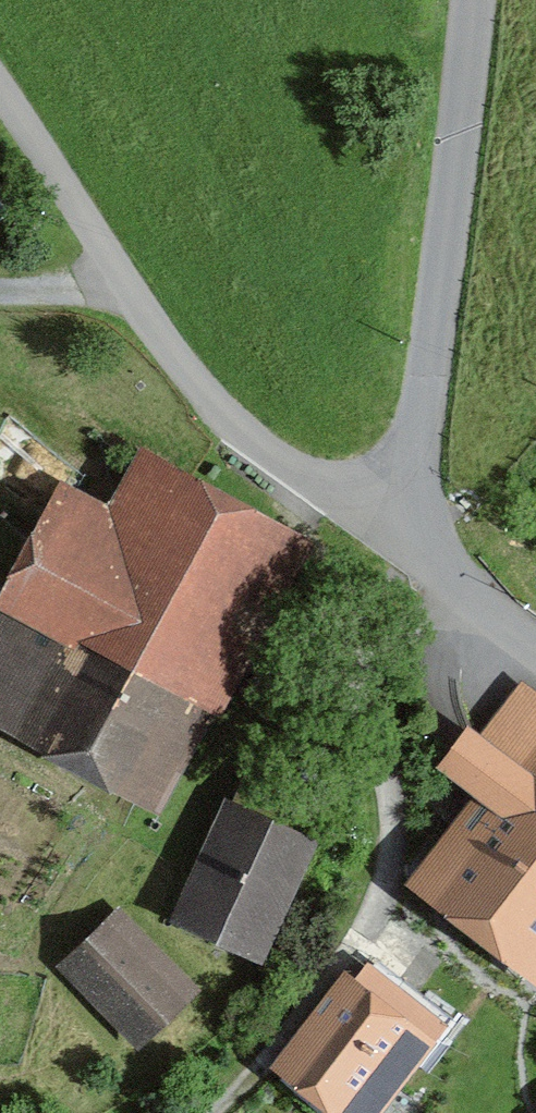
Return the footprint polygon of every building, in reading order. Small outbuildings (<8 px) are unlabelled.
[(279,547),(117,457),(84,516),(34,488),(0,547),(0,741),(130,813),(279,547)] [(501,654),(401,788),(442,818),(387,893),(510,984),(535,950),(535,679),(501,654)] [(242,964),(285,845),(190,811),(147,930),(242,964)] [(103,1052),(173,989),(100,908),(30,971),(103,1052)] [(427,1023),(351,968),(257,1097),(278,1112),(361,1112),(427,1023)] [(518,1112),(535,1112),(535,1091),(518,1112)]
